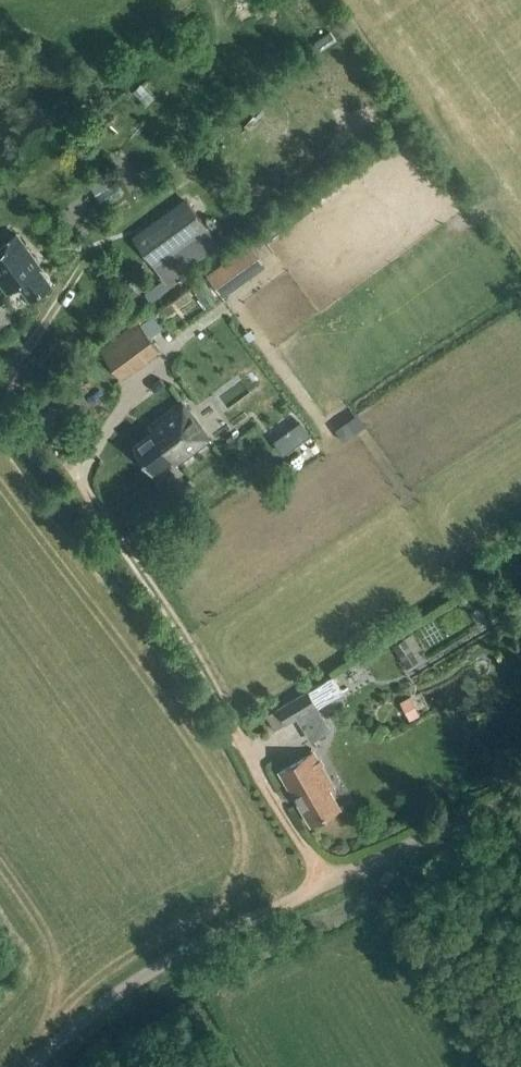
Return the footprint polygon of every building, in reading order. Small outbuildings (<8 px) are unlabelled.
[(166,283),(219,245),(185,197),(132,235),(166,283)] [(17,232),(0,244),(0,285),(7,294),(18,286),(30,302),(53,285),(41,269),(42,267),(17,232)] [(244,282),(228,259),(206,275),(222,298),(244,282)] [(134,275),(119,287),(128,298),(143,286),(134,275)] [(0,296),(0,329),(15,319),(0,296)] [(136,321),(97,348),(118,379),(157,351),(136,321)] [(176,465),(194,451),(165,414),(148,426),(153,433),(132,448),(152,474),(172,458),(176,465)] [(283,454),(310,435),(300,421),(273,441),(283,454)] [(403,639),(393,645),(407,670),(417,664),(403,639)] [(319,700),(342,686),(332,669),(308,684),(319,700)] [(295,718),(315,705),(305,690),(276,708),(286,724),(295,718)] [(399,705),(409,723),(419,718),(409,699),(399,705)] [(330,729),(315,705),(295,718),(309,742),(330,729)] [(309,823),(339,807),(329,789),(334,787),(316,753),(281,772),(309,823)]
